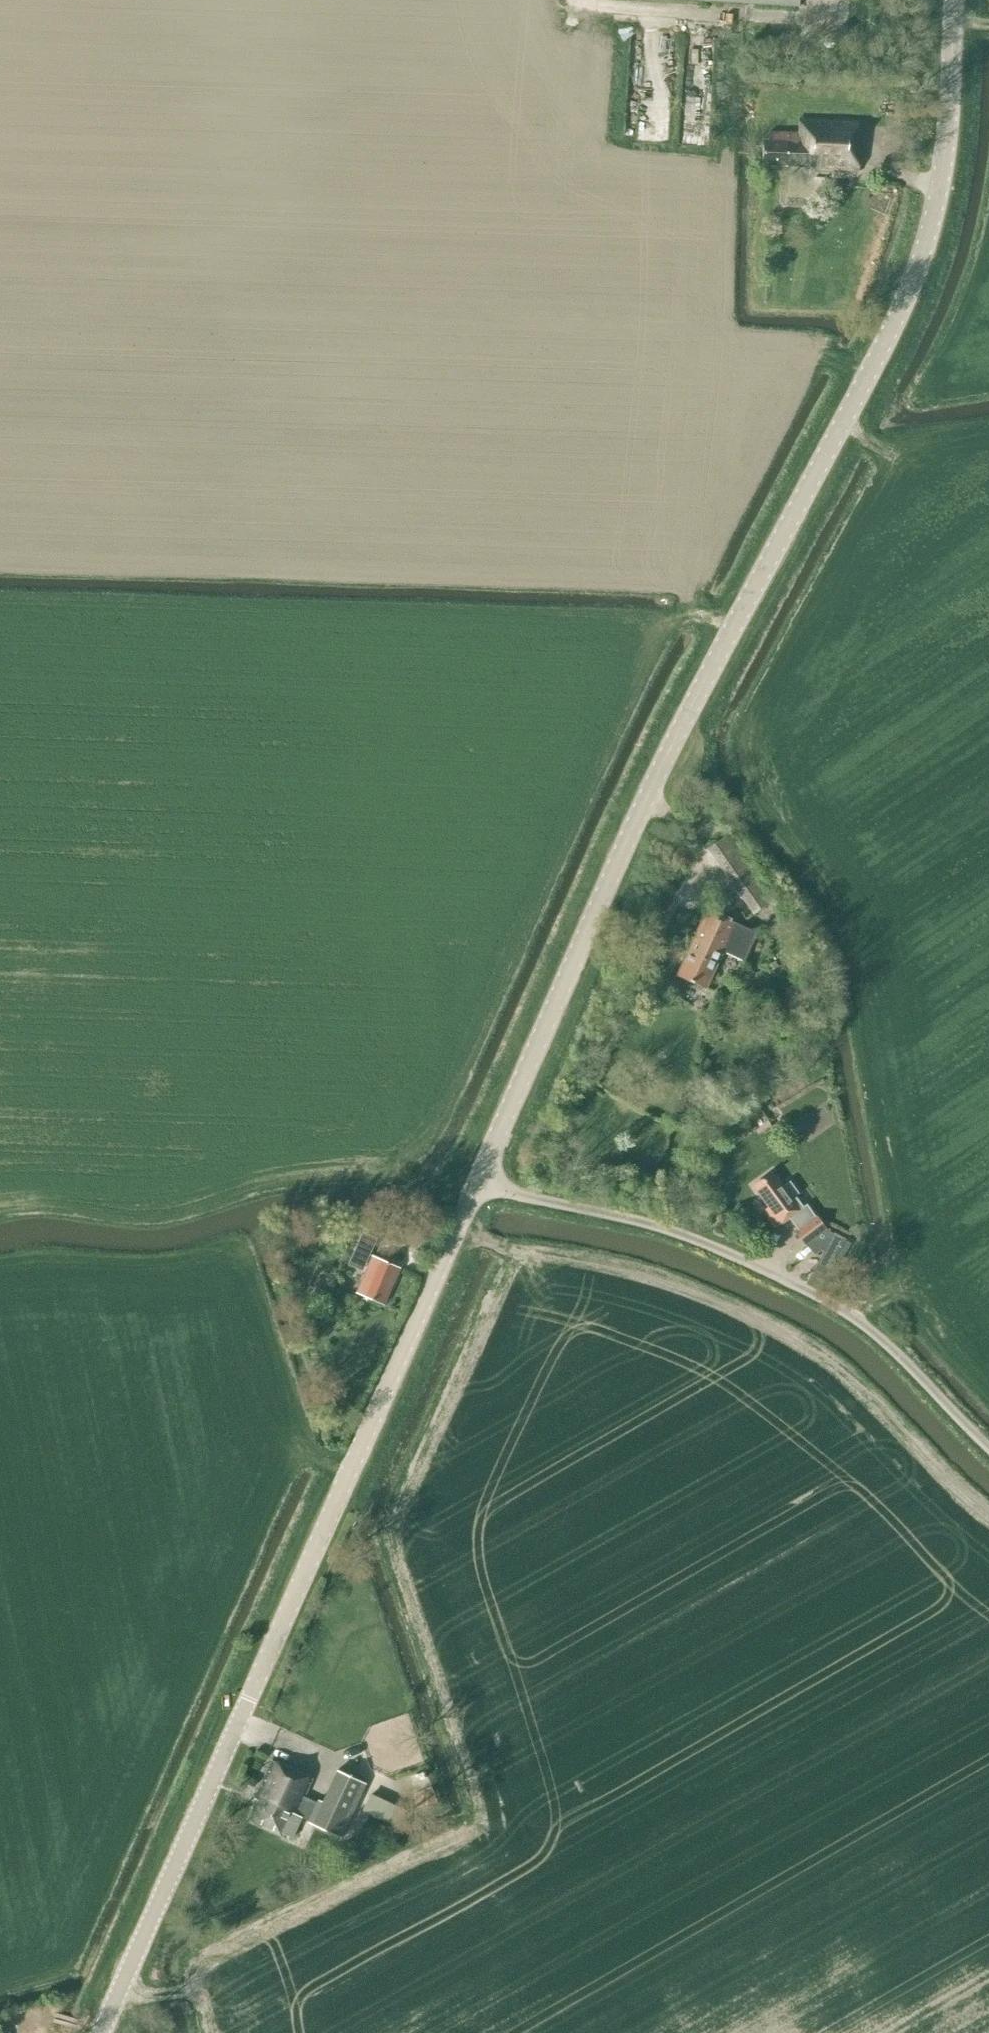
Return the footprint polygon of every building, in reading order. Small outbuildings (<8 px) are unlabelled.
[(648,123),(633,120),(629,139),(660,145),(665,115),(650,112),(648,123)] [(815,166),(815,171),(859,171),(860,119),(797,118),(797,132),(761,131),(760,165),(815,166)] [(707,848),(753,913),(776,897),(730,831),(707,848)] [(677,976),(705,989),(722,950),(744,960),(756,931),(706,909),(677,976)] [(771,1172),(753,1186),(768,1206),(765,1209),(778,1226),(789,1218),(796,1228),(794,1230),(804,1244),(825,1228),(815,1214),(811,1217),(795,1195),(798,1193),(789,1181),(782,1186),(771,1172)] [(815,1210),(832,1233),(844,1224),(827,1201),(815,1210)] [(366,1252),(373,1236),(357,1230),(340,1269),(362,1278),(356,1292),(383,1304),(399,1266),(366,1252)] [(835,1258),(839,1249),(828,1243),(823,1251),(835,1258)] [(309,1823),(341,1837),(366,1782),(337,1770),(323,1802),(319,1800),(317,1803),(304,1797),(313,1778),(272,1761),(255,1799),(259,1801),(250,1820),(281,1834),(283,1831),(293,1836),(301,1817),(310,1821),(309,1823)] [(392,1826),(400,1808),(366,1792),(358,1810),(392,1826)] [(366,1838),(371,1828),(355,1821),(350,1831),(366,1838)]
